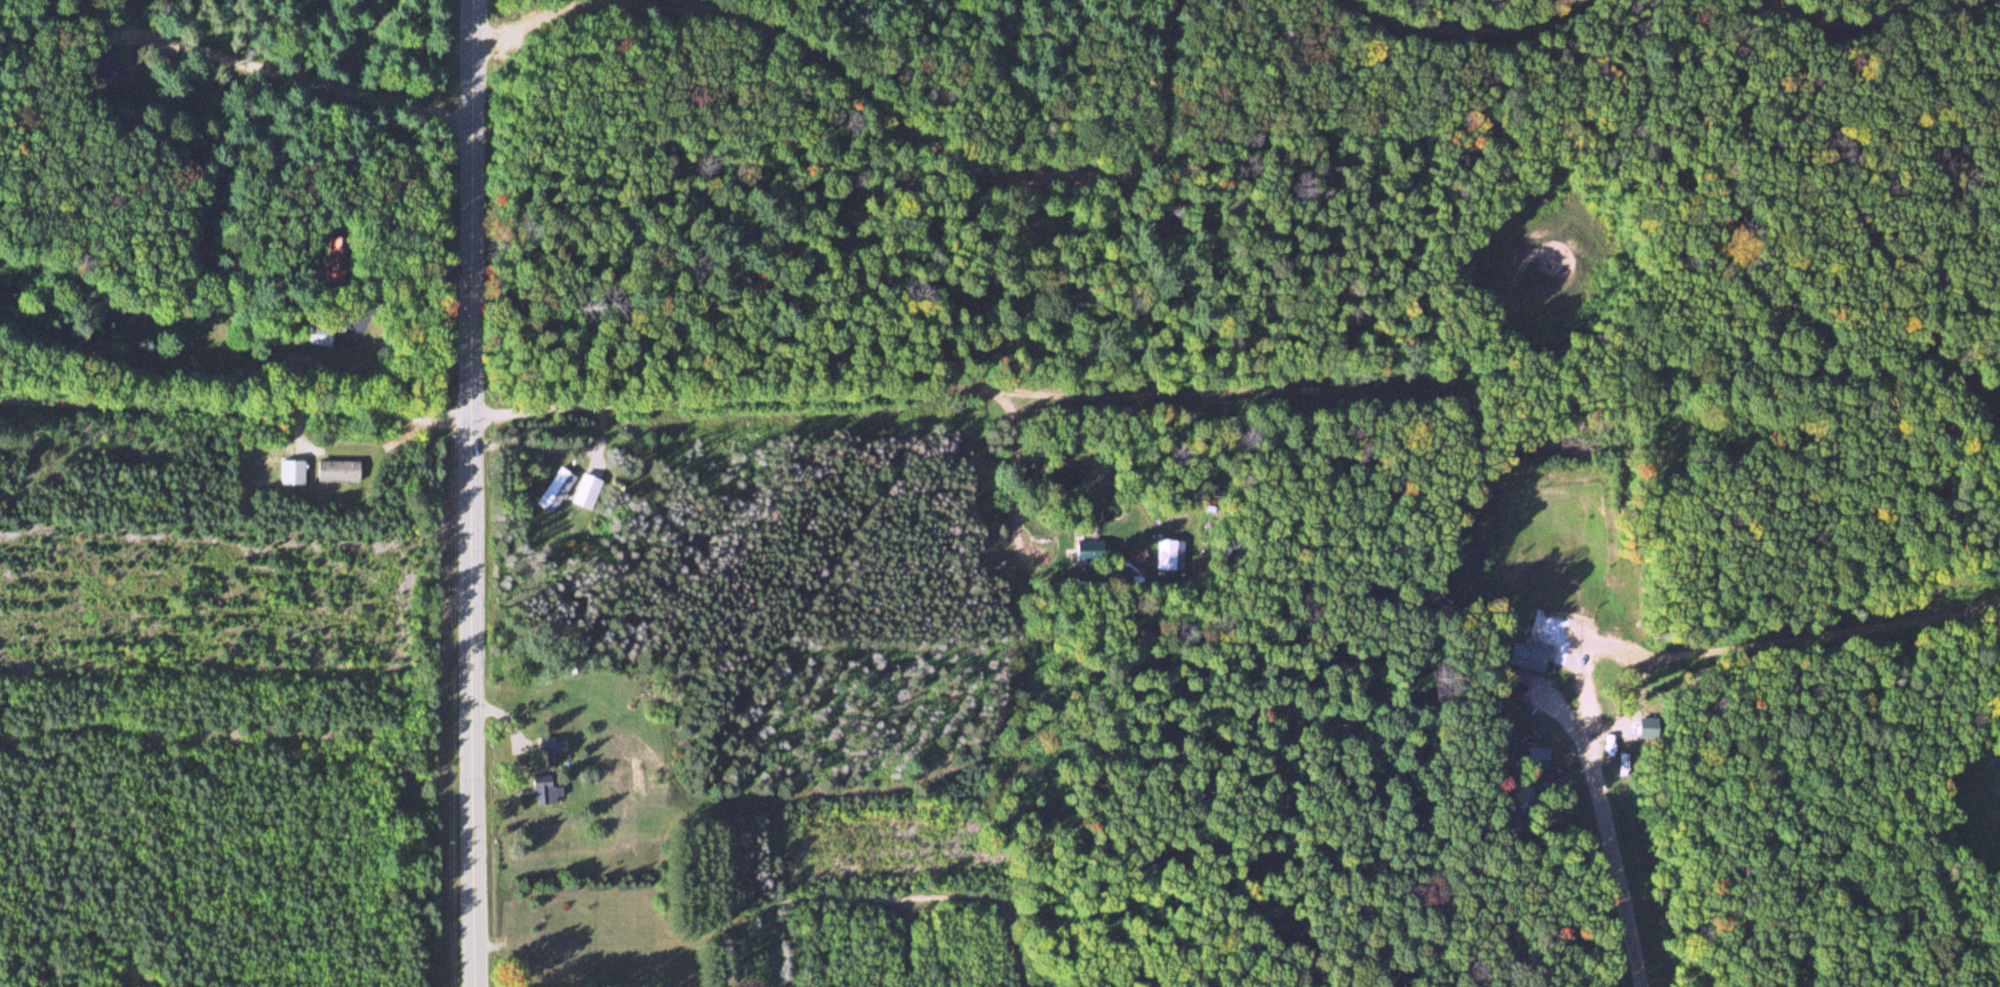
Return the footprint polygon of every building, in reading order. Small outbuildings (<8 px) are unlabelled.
[(308,318),(308,345),(334,345),(334,318),(308,318)] [(279,485),(304,485),(304,460),(279,460),(279,485)] [(358,460),(315,460),(315,481),(358,481),(358,460)] [(554,514),(576,475),(559,465),(536,504),(554,514)] [(603,481),(584,471),(570,501),(589,510),(603,481)] [(1100,559),(1100,540),(1073,540),(1073,559),(1100,559)] [(1183,540),(1156,540),(1155,570),(1183,570),(1183,540)] [(1145,547),(1129,547),(1129,562),(1145,562),(1145,547)] [(1541,671),(1545,651),(1510,643),(1506,663),(1541,671)] [(557,765),(557,737),(540,737),(540,765),(557,765)] [(551,775),(532,775),(532,803),(560,803),(560,787),(551,787),(551,775)]
